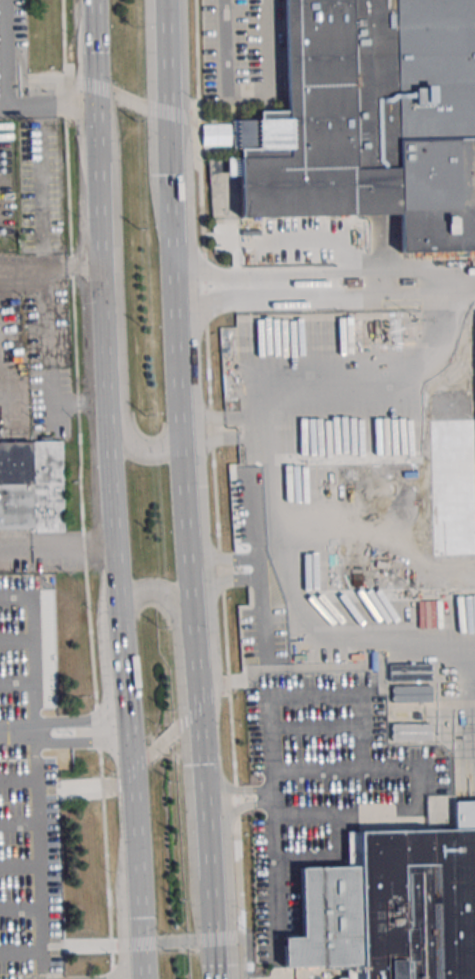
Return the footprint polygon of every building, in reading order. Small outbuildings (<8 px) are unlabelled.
[(286,112),(258,112),(258,119),(238,120),(240,217),(399,213),(399,252),(474,250),(474,0),(284,0),(286,112)] [(63,529),(62,442),(0,443),(0,530),(63,529)] [(454,801),(455,830),(347,833),(348,867),(300,869),(302,937),(283,938),(284,966),(345,965),(345,978),(336,978),(474,978),(474,801),(454,801)]
